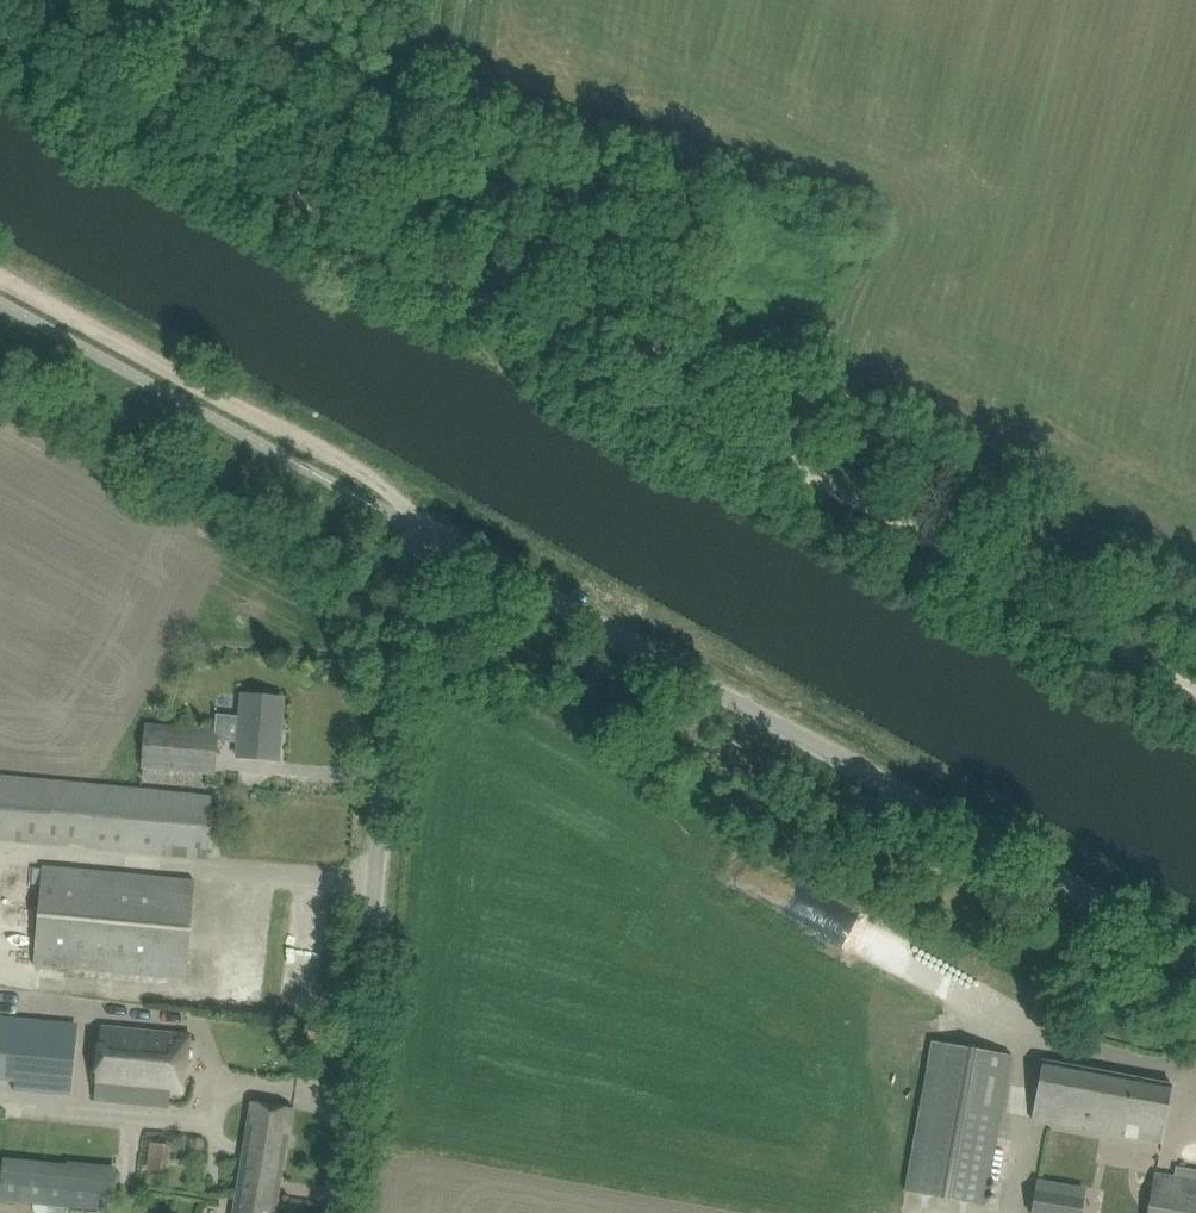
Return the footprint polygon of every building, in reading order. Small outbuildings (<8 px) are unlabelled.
[(243,694),(241,718),(217,716),(216,730),(146,724),(143,767),(214,773),(217,739),(239,741),(238,756),(254,758),(278,760),(283,698),(243,694)] [(206,857),(209,832),(218,833),(221,808),(211,807),(212,797),(0,777),(0,838),(206,857)] [(43,867),(34,965),(186,979),(194,880),(171,878),(43,867)] [(31,908),(0,907),(0,949),(29,950),(31,908)] [(73,1083),(78,1024),(2,1017),(0,1017),(0,1076),(73,1083)] [(100,1026),(95,1100),(160,1106),(170,1107),(171,1094),(173,1072),(187,1073),(190,1035),(166,1033),(100,1026)] [(934,1041),(907,1191),(984,1205),(1011,1055),(934,1041)] [(1043,1061),(1032,1119),(1162,1142),(1172,1084),(1043,1061)] [(293,1108),(252,1102),(234,1212),(275,1212),(293,1108)] [(147,1169),(169,1173),(173,1145),(151,1142),(147,1169)] [(4,1161),(0,1200),(38,1204),(96,1209),(112,1211),(116,1172),(4,1161)] [(1149,1212),(1195,1212),(1195,1169),(1177,1166),(1175,1176),(1156,1173),(1152,1196),(1149,1212)] [(1033,1212),(1073,1212),(1067,1212),(1070,1194),(1037,1188),(1033,1212)]
